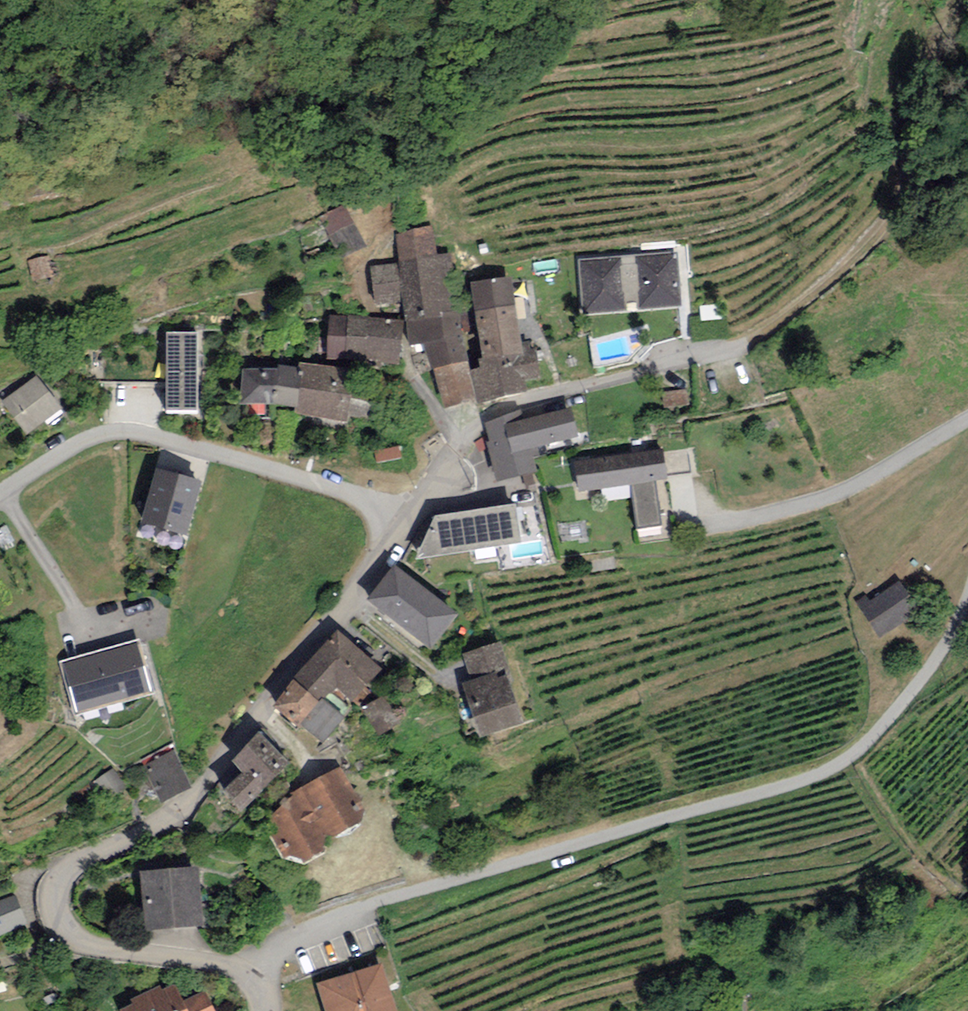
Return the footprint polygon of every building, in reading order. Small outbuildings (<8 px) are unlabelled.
[(366,246),(343,205),(317,219),(340,260),(366,246)] [(395,232),(400,262),(436,256),(432,227),(395,232)] [(678,251),(577,258),(581,313),(682,306),(678,251)] [(403,301),(406,323),(442,315),(441,313),(452,311),(446,271),(454,269),(452,253),(436,256),(400,262),(371,265),(375,304),(403,301)] [(521,342),(510,277),(470,284),(483,359),(523,353),(521,342)] [(442,315),(406,323),(410,346),(427,342),(432,368),(467,361),(457,310),(452,311),(441,313),(442,315)] [(404,319),(330,314),(327,359),(401,364),(404,319)] [(199,409),(198,332),(165,332),(165,409),(199,409)] [(483,359),(478,359),(480,368),(469,370),(476,399),(477,405),(527,391),(525,380),(539,378),(536,349),(531,350),(530,340),(521,342),(523,353),(483,359)] [(467,361),(432,368),(443,409),(476,399),(469,370),(467,361)] [(355,370),(299,362),(298,368),(297,374),(302,376),(297,407),(295,413),(346,422),(355,370)] [(278,369),(242,369),(239,404),(273,404),(297,407),(302,376),(297,374),(298,368),(279,365),(278,369)] [(37,376),(2,401),(26,435),(61,409),(37,376)] [(661,392),(663,408),(688,405),(686,389),(661,392)] [(579,437),(571,408),(524,420),(522,409),(485,424),(489,442),(486,442),(497,482),(537,471),(533,458),(540,456),(538,448),(579,437)] [(374,453),(377,462),(401,456),(399,446),(374,453)] [(578,491),(631,484),(636,529),(661,526),(655,481),(667,480),(663,447),(574,458),(578,491)] [(141,522),(185,535),(201,480),(157,467),(141,522)] [(521,543),(515,504),(434,516),(415,559),(521,543)] [(460,615),(395,565),(367,600),(432,651),(460,615)] [(901,579),(857,610),(879,641),(924,610),(901,579)] [(382,669),(338,629),(294,678),(321,702),(324,699),(335,686),(353,702),(382,669)] [(140,638),(58,660),(73,716),(155,694),(140,638)] [(462,654),(470,681),(496,673),(498,679),(507,676),(510,675),(509,669),(499,642),(462,654)] [(463,683),(481,737),(523,724),(507,676),(498,679),(496,673),(470,681),(463,683)] [(321,702),(294,678),(272,705),(298,728),(301,725),(321,702)] [(400,725),(386,695),(361,708),(378,735),(400,725)] [(321,702),(301,725),(321,743),(345,717),(324,699),(321,702)] [(288,763),(259,732),(232,761),(243,772),(260,790),(288,763)] [(191,788),(174,750),(143,764),(161,802),(191,788)] [(366,807),(341,766),(301,786),(327,834),(335,837),(361,824),(366,807)] [(129,789),(112,767),(93,782),(111,804),(129,789)] [(242,807),(260,790),(243,772),(225,789),(242,807)] [(321,846),(327,834),(301,786),(280,801),(281,806),(265,826),(285,858),(290,856),(301,859),(303,864),(324,853),(321,846)] [(200,866),(139,871),(144,929),(205,924),(200,866)] [(25,927),(15,896),(0,901),(0,936),(25,927)] [(316,983),(324,1010),(395,1010),(381,964),(316,983)] [(120,1010),(187,1010),(183,1002),(175,985),(162,991),(160,985),(131,999),(133,1004),(119,1010),(120,1010)] [(187,1010),(213,1010),(205,992),(183,1002),(187,1010)]
